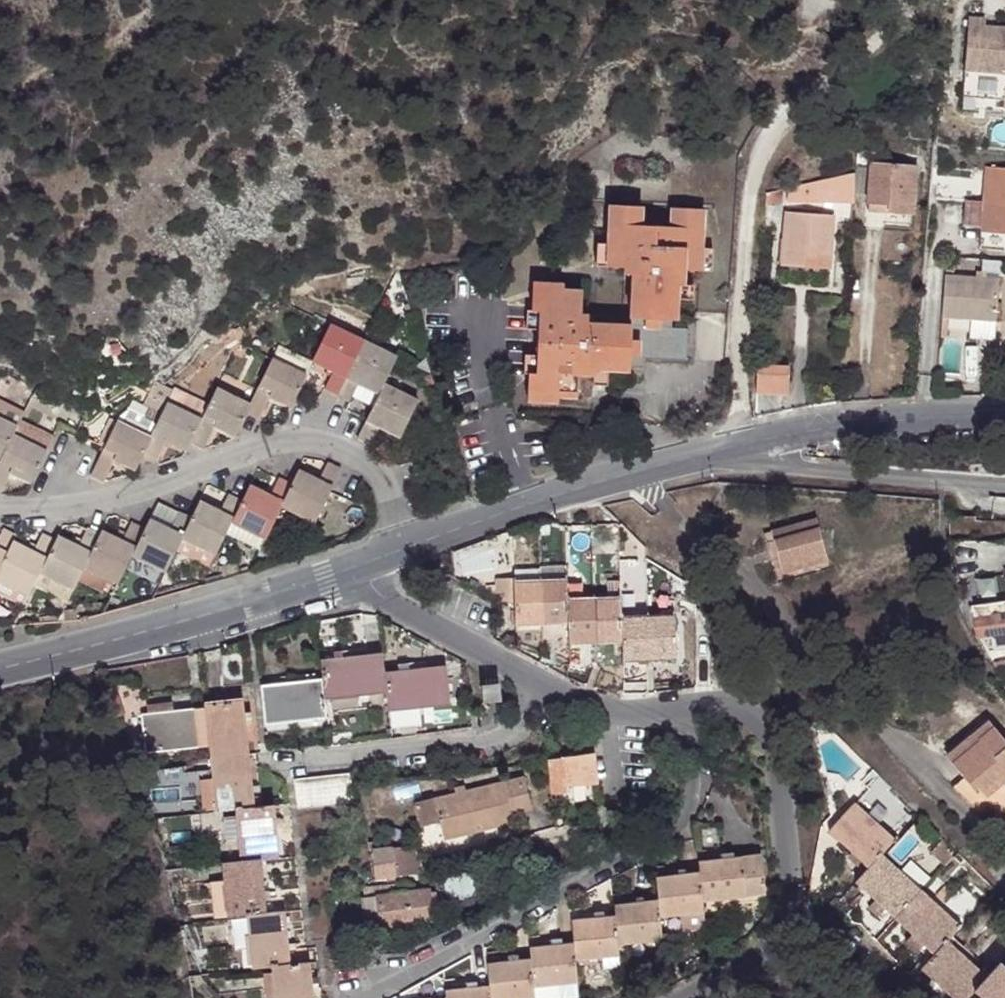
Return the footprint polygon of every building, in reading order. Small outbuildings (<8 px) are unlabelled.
[(1004,107),(1004,26),(997,25),(996,39),(982,38),(983,24),(984,17),(968,16),(961,95),(1002,99),(1001,106),(1004,107)] [(997,25),(983,24),(982,38),(996,39),(997,25)] [(892,153),(857,150),(856,167),(870,168),(868,204),(888,205),(888,212),(913,214),(917,172),(927,173),(928,156),(907,155),(906,165),(892,164),(892,153)] [(986,167),(983,201),(983,204),(1004,205),(1004,169),(986,167)] [(789,203),(853,203),(855,173),(789,187),(789,203)] [(765,193),(764,204),(782,204),(782,189),(765,193)] [(983,201),(964,199),(962,227),(981,229),(979,249),(1004,250),(1004,205),(983,204),(983,201)] [(888,205),(868,204),(867,211),(888,212),(888,205)] [(698,272),(701,210),(672,208),(671,227),(640,225),(640,207),(609,206),(606,267),(623,268),(623,275),(632,275),(629,327),(587,325),(586,316),(580,316),(580,293),(564,292),(564,285),(533,284),(531,312),(538,312),(534,375),(529,374),(527,402),(557,404),(558,396),(575,397),(576,374),(592,375),(593,369),(628,370),(628,368),(643,368),(644,360),(686,362),(687,330),(661,329),(661,320),(674,320),(676,287),(681,287),(682,271),(698,272)] [(790,214),(787,213),(785,240),(782,240),(780,263),(783,264),(783,266),(827,269),(831,217),(820,216),(820,211),(811,211),(811,216),(803,215),(802,210),(790,209),(790,214)] [(944,277),(942,317),(940,337),(946,338),(947,317),(970,319),(995,321),(999,281),(944,277)] [(995,321),(970,319),(969,338),(994,340),(995,321)] [(337,395),(363,342),(329,325),(312,361),(314,362),(333,371),(324,388),(337,395)] [(383,385),(396,359),(363,342),(337,395),(350,401),(358,384),(379,394),(383,385)] [(292,407),(301,389),(307,376),(273,360),(250,406),(247,413),(260,420),(271,397),(292,407)] [(758,367),(757,394),(790,395),(791,367),(758,367)] [(364,442),(371,446),(379,428),(400,438),(418,402),(383,385),(379,394),(365,421),(357,439),(364,442)] [(250,406),(216,389),(201,419),(190,442),(204,449),(215,426),(235,437),(247,413),(250,406)] [(17,427),(19,422),(24,412),(0,400),(0,419),(17,427)] [(142,456),(143,457),(155,463),(166,441),(186,450),(190,442),(201,419),(168,403),(151,438),(142,456)] [(2,458),(13,435),(17,427),(0,419),(0,458),(2,458)] [(54,439),(19,422),(17,427),(13,435),(47,452),(54,439)] [(118,422),(109,439),(91,475),(105,482),(116,461),(136,471),(143,457),(142,456),(151,438),(118,422)] [(47,452),(13,435),(2,458),(0,462),(0,496),(11,474),(32,484),(47,452)] [(293,485),(282,508),(315,524),(340,474),(342,470),(327,463),(320,481),(300,471),(293,485)] [(232,523),(266,539),(282,508),(293,485),(281,480),(279,479),(271,497),(250,486),(243,501),(232,523)] [(215,555),(232,523),(243,501),(233,496),(230,495),(221,512),(201,502),(193,519),(183,539),(215,555)] [(132,556),(166,573),(177,551),(183,539),(193,519),(180,513),(178,512),(170,529),(150,520),(145,530),(132,556)] [(85,568),(118,584),(132,556),(145,530),(132,524),(123,541),(103,532),(101,536),(85,568)] [(14,542),(17,536),(16,536),(3,530),(0,536),(0,570),(14,542)] [(74,590),(85,568),(101,536),(87,530),(78,546),(58,537),(56,541),(40,573),(74,590)] [(819,530),(774,541),(783,573),(827,561),(819,530)] [(29,596),(34,585),(40,573),(56,541),(42,535),(34,551),(14,542),(0,570),(0,582),(29,596)] [(210,567),(215,555),(183,539),(177,551),(210,567)] [(34,585),(68,602),(74,590),(40,573),(34,585)] [(581,644),(576,602),(568,602),(567,582),(515,584),(514,577),(497,578),(497,604),(515,603),(516,626),(568,625),(569,645),(581,644)] [(620,600),(576,602),(581,644),(622,643),(623,662),(675,660),(673,618),(621,620),(620,600)] [(977,607),(981,638),(994,636),(995,650),(1004,648),(1004,602),(977,607)] [(382,654),(330,660),(339,698),(356,696),(386,693),(388,713),(450,706),(445,668),(384,674),(382,654)] [(339,698),(330,660),(320,661),(322,680),(261,687),(266,726),(326,719),(324,700),(330,699),(339,698)] [(498,685),(482,687),(483,704),(500,702),(498,685)] [(339,698),(341,709),(358,708),(356,696),(339,698)] [(331,711),(341,709),(339,698),(330,699),(331,711)] [(149,715),(142,716),(146,755),(208,749),(216,813),(234,811),(240,864),(223,866),(228,919),(246,917),(252,970),(270,968),(274,997),(314,997),(310,965),(292,966),(285,913),(268,915),(262,862),(279,860),(274,807),(255,809),(243,699),(204,703),(204,709),(173,712),(149,715)] [(148,706),(149,715),(173,712),(172,703),(148,706)] [(955,768),(975,793),(979,790),(984,794),(1004,777),(1004,741),(993,726),(970,745),(974,751),(955,768)] [(950,762),(955,768),(974,751),(970,745),(950,762)] [(597,786),(594,755),(564,758),(564,761),(551,762),(554,791),(597,786)] [(350,775),(295,780),(297,809),(352,804),(350,775)] [(523,778),(505,783),(512,815),(532,811),(523,778)] [(505,783),(497,785),(505,817),(512,815),(505,783)] [(505,817),(497,785),(415,805),(421,827),(439,823),(444,841),(507,825),(505,817)] [(1001,963),(987,977),(949,941),(961,927),(883,854),(895,840),(856,804),(829,833),(868,870),(855,884),(934,956),(921,970),(952,997),(968,997),(974,992),(981,997),(1004,997),(1004,967),(1001,963)] [(372,850),(373,857),(394,859),(393,847),(372,850)] [(619,956),(619,945),(661,941),(659,917),(702,913),(701,902),(766,896),(762,856),(698,864),(699,874),(656,878),(658,902),(615,906),(616,916),(572,921),(575,944),(531,948),(532,961),(489,965),(490,987),(446,992),(447,997),(534,997),(534,988),(562,986),(578,984),(576,960),(603,958),(619,956)] [(394,859),(373,857),(377,881),(397,878),(394,859)] [(375,889),(381,929),(434,923),(431,891),(403,895),(402,889),(397,890),(395,887),(375,889)] [(381,932),(381,929),(375,889),(367,889),(372,933),(381,932)] [(620,968),(619,956),(603,958),(604,970),(620,968)] [(562,986),(563,997),(579,997),(578,984),(562,986)]
